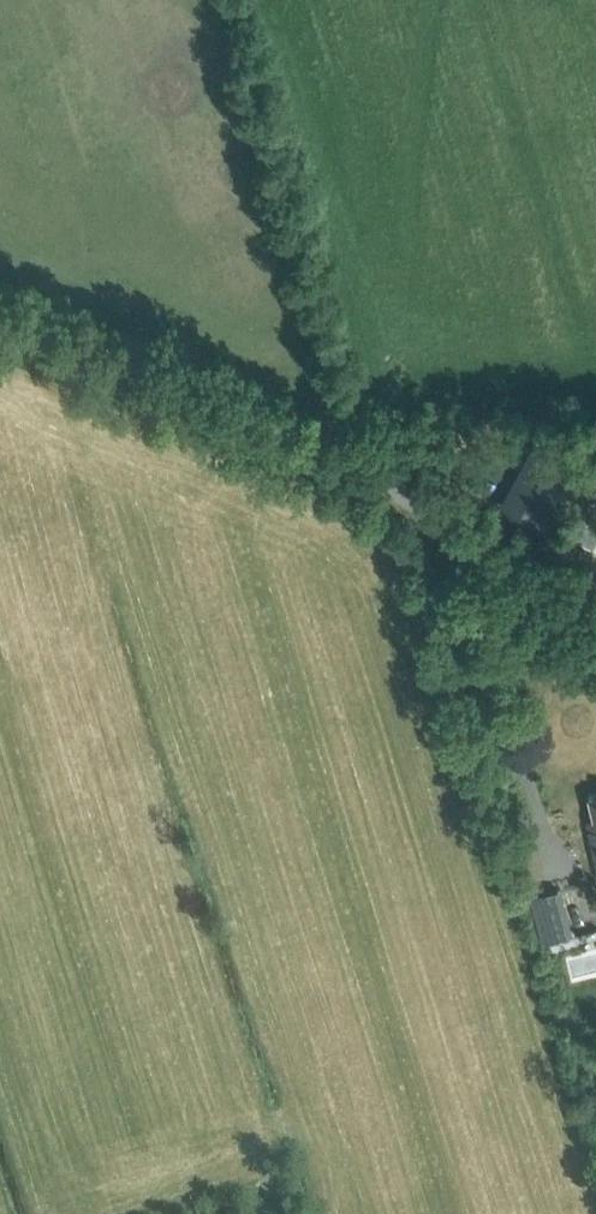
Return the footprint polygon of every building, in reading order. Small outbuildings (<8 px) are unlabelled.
[(590,796),(595,818),(588,820),(595,855),(595,795),(590,796)] [(546,941),(570,935),(559,889),(534,895),(546,941)]
